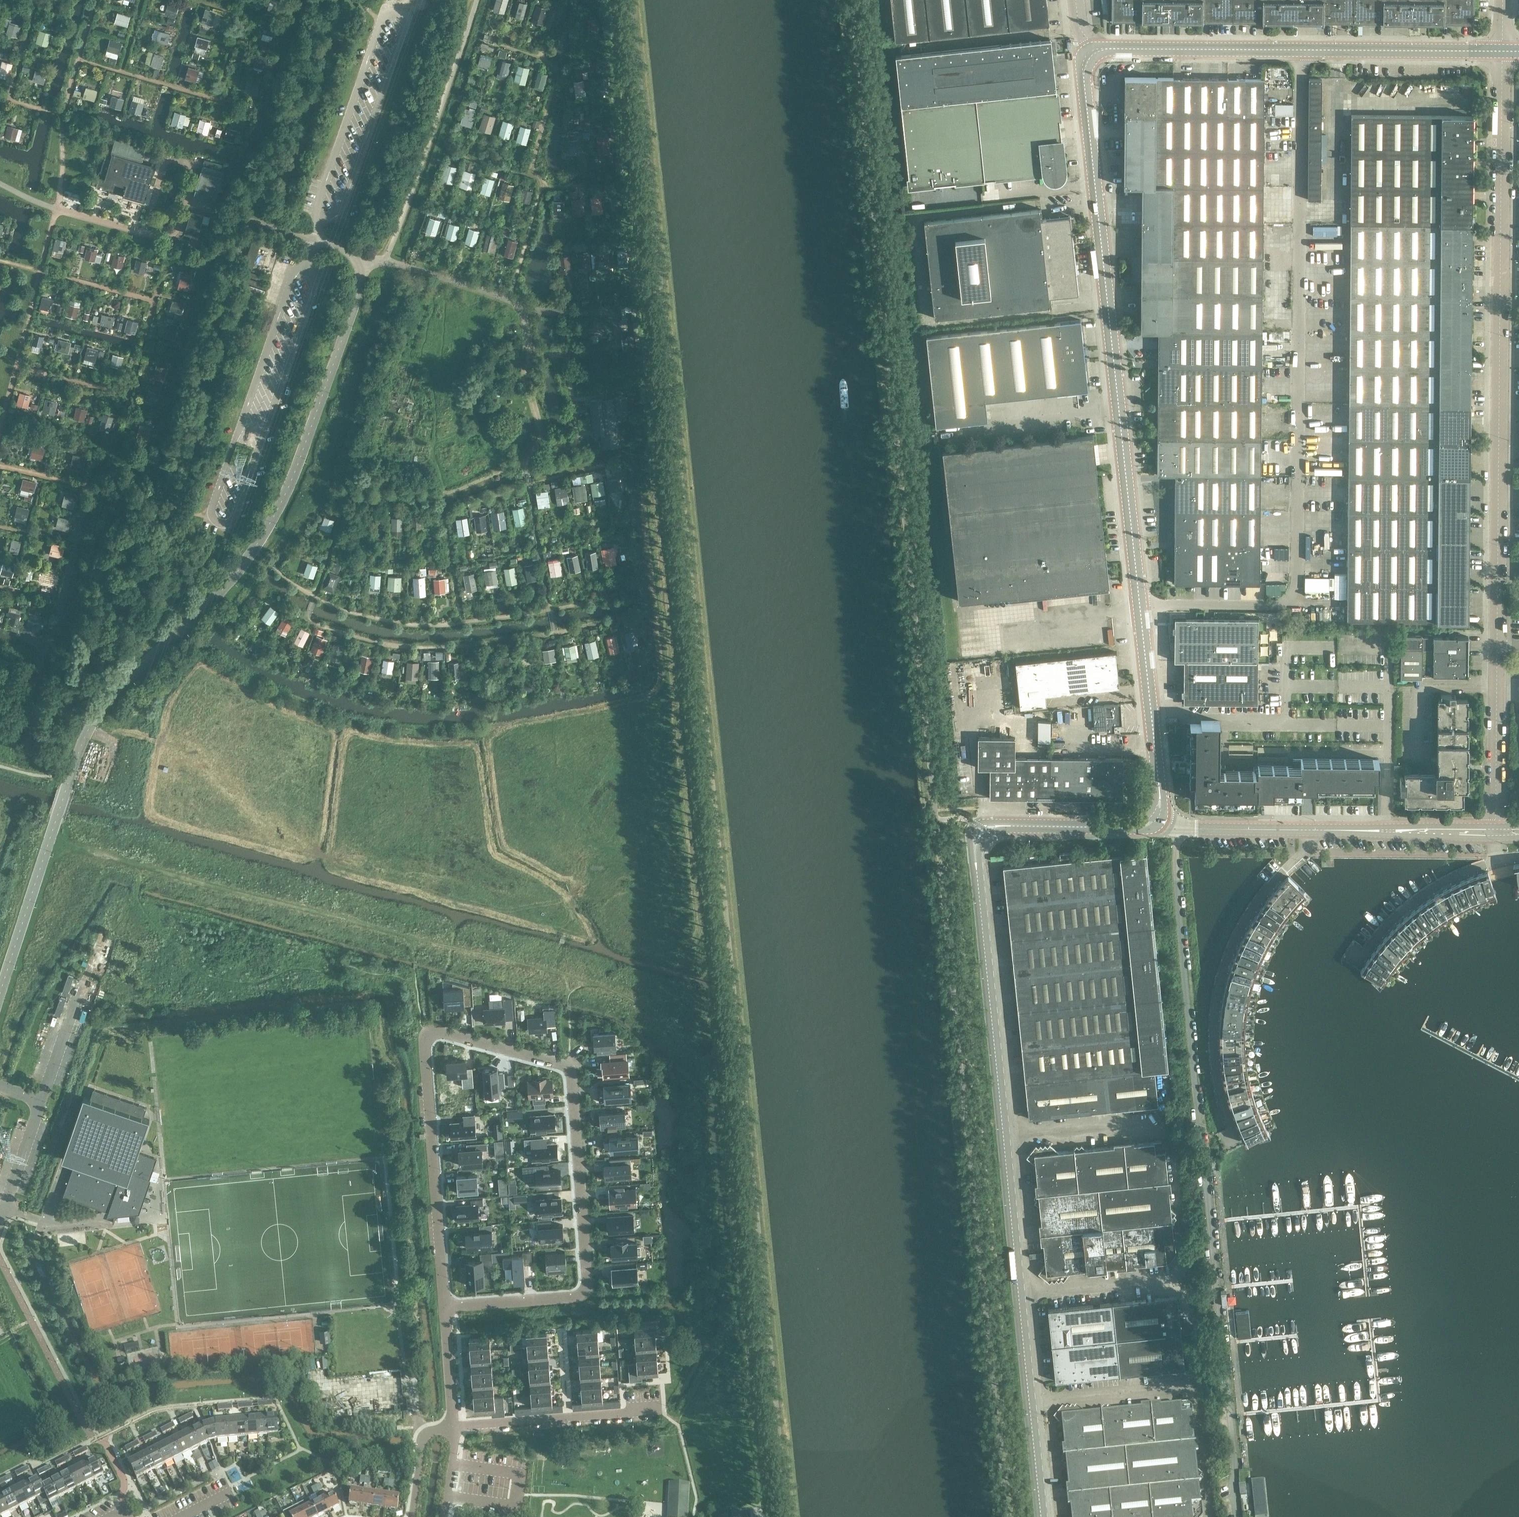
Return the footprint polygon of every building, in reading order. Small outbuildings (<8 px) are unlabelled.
[(178,0),(168,0),(166,10),(177,13),(180,0),(178,0)] [(507,12),(508,0),(496,0),(495,10),(507,12)] [(524,18),(528,4),(517,0),(513,15),(524,18)] [(895,41),(1049,25),(1046,0),(890,0),(895,41)] [(1112,19),(1180,20),(1179,24),(1187,24),(1187,20),(1473,22),(1473,0),(1112,0),(1112,19)] [(543,25),(548,8),(536,4),(531,22),(543,25)] [(112,19),(128,23),(131,10),(116,6),(112,19)] [(214,24),(217,10),(206,7),(202,22),(214,24)] [(589,17),(589,32),(601,32),(600,17),(589,17)] [(19,36),(21,23),(10,20),(7,33),(19,36)] [(205,34),(208,24),(196,20),(193,31),(205,34)] [(156,27),(152,37),(169,42),(172,32),(156,27)] [(36,42),(48,45),(52,32),(40,29),(36,42)] [(208,53),(212,38),(198,35),(195,50),(208,53)] [(106,54),(119,58),(124,41),(111,37),(106,54)] [(1055,88),(1054,74),(1050,39),(917,53),(895,55),(901,106),(909,187),(1042,173),(1044,176),(1047,179),(1051,181),(1055,181),(1059,180),(1062,177),(1064,174),(1064,170),(1056,90),(1055,88)] [(153,60),(156,50),(145,46),(142,57),(153,60)] [(256,62),(259,51),(248,48),(245,58),(256,62)] [(494,54),(482,50),(478,64),(489,68),(494,54)] [(0,69),(0,76),(8,79),(13,62),(3,59),(0,69)] [(498,76),(509,78),(512,60),(500,59),(498,76)] [(46,67),(31,63),(27,77),(42,81),(46,67)] [(531,67),(521,63),(515,78),(525,82),(531,67)] [(186,78),(202,82),(205,70),(189,66),(186,78)] [(544,90),(549,73),(539,70),(535,87),(544,90)] [(610,91),(609,75),(598,76),(600,92),(610,91)] [(1260,464),(1260,449),(1263,78),(1124,77),(1123,187),(1141,187),(1140,238),(1140,331),(1158,331),(1157,476),(1175,476),(1174,584),(1259,584),(1260,522),(1260,485),(1260,464)] [(1321,78),(1309,78),(1307,199),(1320,200),(1321,78)] [(585,79),(575,80),(576,94),(586,94),(585,79)] [(95,87),(83,83),(79,94),(91,99),(95,87)] [(123,108),(126,97),(113,94),(111,105),(123,108)] [(135,111),(138,101),(127,97),(124,108),(135,111)] [(473,126),(479,102),(472,100),(470,108),(466,107),(461,122),(473,126)] [(1277,112),(1293,113),(1293,103),(1277,103),(1277,112)] [(185,124),(188,113),(177,110),(174,120),(185,124)] [(498,119),(486,115),(482,129),(494,132),(498,119)] [(1468,622),(1469,489),(1469,453),(1472,116),(1351,115),(1350,223),(1348,488),(1348,513),(1347,621),(1468,622)] [(200,118),(198,131),(212,134),(215,120),(200,118)] [(511,138),(515,122),(504,119),(500,135),(511,138)] [(227,134),(230,124),(219,120),(216,131),(227,134)] [(5,136),(20,140),(23,128),(8,124),(5,136)] [(528,144),(532,129),(521,125),(517,141),(528,144)] [(611,136),(601,136),(601,153),(611,153),(611,136)] [(580,137),(570,138),(571,153),(581,152),(580,137)] [(154,172),(155,166),(142,162),(146,148),(115,139),(109,158),(105,157),(98,179),(94,178),(92,184),(97,185),(96,187),(124,194),(123,195),(124,195),(126,191),(131,192),(130,195),(145,199),(149,185),(150,185),(154,173),(154,172)] [(454,164),(444,163),(442,179),(452,180),(454,164)] [(218,190),(223,171),(204,165),(195,196),(196,196),(208,199),(212,188),(218,190)] [(460,188),(472,191),(477,172),(465,169),(460,188)] [(490,191),(495,179),(485,176),(480,187),(490,191)] [(510,200),(515,183),(503,181),(499,197),(510,200)] [(534,188),(522,186),(520,198),(532,200),(534,188)] [(215,202),(218,191),(218,190),(212,188),(208,199),(208,200),(215,202)] [(603,195),(591,195),(591,209),(603,209),(603,195)] [(584,213),(584,198),(573,198),(573,213),(584,213)] [(565,199),(554,199),(554,213),(566,213),(565,199)] [(1077,293),(1069,224),(1068,217),(1042,219),(1041,209),(924,221),(934,318),(1051,306),(1050,296),(1077,293)] [(206,233),(209,221),(210,218),(210,217),(198,213),(192,212),(186,232),(187,232),(192,233),(189,241),(203,244),(206,233)] [(439,217),(429,215),(427,231),(437,232),(439,217)] [(457,239),(462,224),(451,221),(447,236),(457,239)] [(479,227),(468,225),(467,242),(477,243),(479,227)] [(487,233),(485,249),(497,251),(499,234),(487,233)] [(62,249),(65,238),(54,235),(51,245),(62,249)] [(244,254),(260,260),(265,243),(249,238),(244,254)] [(514,259),(518,245),(505,241),(501,255),(514,259)] [(102,253),(99,253),(99,246),(86,247),(86,264),(93,264),(93,261),(103,260),(102,253)] [(618,266),(629,265),(629,248),(618,248),(618,266)] [(121,263),(124,253),(113,249),(109,260),(121,263)] [(611,251),(599,251),(600,269),(612,269),(611,251)] [(578,252),(579,269),(591,269),(590,252),(578,252)] [(571,253),(558,253),(559,272),(572,271),(571,253)] [(137,258),(135,269),(146,271),(148,260),(137,258)] [(264,297),(271,276),(248,269),(241,290),(264,297)] [(185,285),(188,274),(177,271),(174,281),(185,285)] [(51,310),(54,298),(43,295),(40,308),(51,310)] [(76,309),(79,298),(68,295),(64,305),(76,309)] [(170,298),(167,316),(183,318),(186,301),(170,298)] [(626,304),(627,310),(632,310),(633,317),(637,317),(637,303),(626,304)] [(114,326),(116,316),(103,312),(100,323),(114,326)] [(130,328),(133,318),(121,314),(118,325),(130,328)] [(171,330),(174,320),(163,316),(160,327),(171,330)] [(1088,391),(1080,320),(925,336),(935,427),(987,421),(985,402),(1088,391)] [(44,336),(33,334),(30,345),(41,347),(44,336)] [(637,352),(635,334),(624,335),(626,353),(637,352)] [(56,349),(69,353),(72,341),(59,337),(56,349)] [(91,359),(94,348),(83,345),(79,355),(91,359)] [(122,367),(124,355),(114,353),(111,364),(122,367)] [(156,388),(143,384),(140,395),(153,398),(156,388)] [(20,390),(16,404),(28,407),(32,393),(20,390)] [(52,399),(40,395),(37,406),(50,409),(52,399)] [(77,405),(74,417),(85,420),(88,408),(77,405)] [(106,412),(94,409),(91,419),(104,423),(106,412)] [(138,434),(149,437),(152,426),(141,422),(138,434)] [(1105,551),(1093,445),(1092,435),(941,451),(958,602),(1023,595),(1023,590),(1103,581),(1102,572),(1107,571),(1105,551)] [(40,442),(27,439),(24,449),(37,453),(40,442)] [(71,465),(84,468),(87,455),(74,452),(71,465)] [(575,484),(595,479),(593,472),(573,476),(575,484)] [(31,477),(18,473),(15,484),(28,487),(31,477)] [(624,476),(612,477),(613,493),(625,493),(624,476)] [(602,494),(601,481),(593,482),(594,495),(602,494)] [(558,504),(570,502),(568,485),(556,487),(558,504)] [(588,486),(574,486),(574,498),(588,498),(588,486)] [(539,507),(551,505),(549,488),(537,490),(539,507)] [(74,507),(76,495),(64,493),(62,505),(74,507)] [(15,515),(27,518),(30,507),(18,504),(15,515)] [(531,523),(528,505),(513,507),(516,525),(531,523)] [(495,521),(506,519),(504,510),(494,512),(495,521)] [(65,516),(53,512),(50,523),(62,526),(65,516)] [(475,516),(478,531),(489,529),(487,513),(475,516)] [(414,528),(423,528),(423,515),(414,516),(414,528)] [(320,526),(331,530),(334,520),(323,516),(320,526)] [(459,534),(470,533),(469,516),(458,517),(459,534)] [(401,517),(389,517),(389,529),(401,529),(401,517)] [(2,541),(0,550),(0,551),(12,554),(15,544),(2,541)] [(62,557),(66,545),(53,541),(49,553),(62,557)] [(602,551),(604,563),(613,561),(610,549),(602,551)] [(586,552),(588,568),(600,567),(598,550),(586,552)] [(568,555),(571,572),(582,569),(579,553),(568,555)] [(551,575),(562,574),(561,557),(549,559),(551,575)] [(314,577),(319,564),(308,560),(304,573),(314,577)] [(1,574),(14,575),(15,564),(2,563),(1,574)] [(523,566),(526,580),(536,577),(533,563),(523,566)] [(516,565),(505,567),(507,584),(518,582),(516,565)] [(52,572),(39,569),(36,582),(49,585),(52,572)] [(499,584),(496,569),(486,570),(489,586),(499,584)] [(477,572),(465,573),(465,588),(478,587),(477,572)] [(338,576),(329,573),(324,588),(334,591),(338,576)] [(370,589),(381,589),(382,573),(371,573),(370,589)] [(402,575),(389,574),(389,588),(402,589),(402,575)] [(414,575),(415,595),(427,594),(426,575),(414,575)] [(445,589),(443,576),(434,578),(436,591),(445,589)] [(1346,599),(1347,578),(1336,578),(1335,598),(1346,599)] [(262,617),(271,623),(281,611),(272,604),(262,617)] [(20,627),(23,608),(10,606),(6,625),(20,627)] [(293,617),(283,611),(274,627),(283,633),(293,617)] [(27,629),(39,631),(41,616),(28,615),(27,629)] [(1257,704),(1258,661),(1258,619),(1178,619),(1174,623),(1174,661),(1184,661),(1183,700),(1187,703),(1257,704)] [(305,645),(312,630),(302,626),(295,641),(305,645)] [(640,647),(639,629),(628,630),(629,648),(640,647)] [(607,636),(609,653),(620,651),(618,634),(607,636)] [(326,639),(316,635),(310,650),(320,654),(326,639)] [(1448,656),(1467,656),(1467,637),(1421,637),(1421,635),(1399,636),(1399,650),(1448,650),(1448,656)] [(589,657),(600,655),(598,639),(586,640),(589,657)] [(331,659),(342,660),(345,644),(334,642),(331,659)] [(573,645),(563,647),(566,660),(575,658),(573,645)] [(555,646),(543,649),(545,661),(558,659),(555,646)] [(1467,676),(1467,656),(1448,656),(1448,650),(1399,650),(1399,679),(1421,679),(1421,676),(1460,676),(1467,676)] [(1118,687),(1115,652),(1015,664),(1020,708),(1046,705),(1045,695),(1118,687)] [(362,654),(360,670),(372,671),(373,655),(362,654)] [(382,674),(393,675),(395,659),(384,658),(382,674)] [(429,677),(441,677),(441,659),(429,659),(429,677)] [(490,659),(482,661),(483,671),(492,670),(490,659)] [(460,660),(450,661),(451,677),(461,677),(460,660)] [(419,664),(407,663),(406,675),(418,676),(419,664)] [(1404,775),(1400,775),(1399,790),(1404,790),(1404,803),(1463,803),(1463,787),(1466,787),(1467,699),(1455,699),(1455,694),(1441,695),(1441,699),(1438,699),(1438,773),(1404,772),(1404,775)] [(1119,705),(1105,706),(1106,733),(1114,733),(1113,725),(1120,725),(1119,705)] [(1039,719),(1039,740),(1051,740),(1052,719),(1039,719)] [(1194,796),(1194,801),(1195,801),(1227,801),(1251,802),(1254,802),(1253,796),(1257,796),(1257,783),(1254,783),(1254,773),(1253,773),(1225,773),(1220,773),(1220,769),(1219,769),(1219,726),(1219,722),(1212,722),(1201,722),(1201,726),(1190,726),(1189,783),(1189,784),(1189,796),(1194,796)] [(989,799),(1085,799),(1122,800),(1122,759),(1014,759),(1014,739),(978,739),(977,769),(989,769),(989,799)] [(1257,796),(1301,796),(1302,796),(1302,794),(1313,794),(1313,789),(1374,789),(1374,777),(1378,777),(1378,763),(1374,763),(1374,760),(1300,759),(1300,763),(1292,763),(1292,767),(1257,767),(1257,773),(1254,773),(1254,783),(1257,783),(1257,796)] [(1002,868),(1004,886),(1024,1073),(1028,1119),(1158,1106),(1154,1070),(1167,1068),(1145,853),(1071,861),(1060,862),(1002,868)] [(1070,853),(1061,854),(1059,854),(1060,862),(1071,861),(1070,853)] [(1495,894),(1489,875),(1488,872),(1479,875),(1487,897),(1495,894)] [(1470,879),(1479,900),(1487,897),(1479,875),(1470,879)] [(1282,884),(1299,900),(1305,894),(1289,877),(1282,884)] [(1470,879),(1461,882),(1471,904),(1479,900),(1470,879)] [(1452,887),(1463,908),(1471,904),(1461,882),(1452,887)] [(1275,891),(1293,907),(1299,900),(1282,884),(1275,891)] [(1452,887),(1444,891),(1455,912),(1463,908),(1452,887)] [(1275,891),(1269,898),(1287,913),(1293,907),(1275,891)] [(1444,891),(1435,896),(1448,916),(1455,912),(1444,891)] [(1448,916),(1435,896),(1427,902),(1441,921),(1448,916)] [(1269,898),(1263,906),(1282,920),(1287,913),(1269,898)] [(1427,902),(1419,907),(1434,926),(1441,921),(1427,902)] [(1277,927),(1282,920),(1263,906),(1258,914),(1277,927)] [(1434,926),(1419,907),(1412,913),(1427,931),(1434,926)] [(1412,913),(1404,920),(1420,937),(1427,931),(1412,913)] [(1258,914),(1253,922),(1273,935),(1277,927),(1258,914)] [(1420,937),(1404,920),(1397,926),(1414,943),(1420,937)] [(1269,942),(1273,935),(1253,922),(1248,930),(1269,942)] [(1397,926),(1391,933),(1408,949),(1414,943),(1397,926)] [(1248,930),(1243,939),(1265,950),(1269,942),(1248,930)] [(1402,956),(1408,949),(1391,933),(1384,940),(1402,956)] [(1261,957),(1265,950),(1243,939),(1239,948),(1261,957)] [(1384,940),(1378,948),(1397,962),(1402,956),(1384,940)] [(1239,948),(1236,957),(1258,965),(1261,957),(1239,948)] [(1372,956),(1392,969),(1397,962),(1378,948),(1372,956)] [(1372,956),(1367,964),(1387,976),(1392,969),(1372,956)] [(1255,973),(1258,965),(1236,957),(1232,966),(1255,973)] [(1367,964),(1362,971),(1362,972),(1372,978),(1371,980),(1380,988),(1387,976),(1367,964)] [(1232,966),(1229,975),(1252,982),(1255,973),(1232,966)] [(1250,990),(1252,982),(1229,975),(1227,984),(1250,990)] [(443,989),(445,1009),(455,1008),(455,1010),(461,1010),(461,1007),(465,1007),(465,1005),(471,1004),(470,987),(452,982),(453,988),(443,989)] [(1227,984),(1225,993),(1248,998),(1250,990),(1227,984)] [(1246,1007),(1248,998),(1225,993),(1223,1003),(1246,1007)] [(490,1009),(484,1009),(485,1023),(505,1022),(505,1020),(513,1019),(512,999),(503,1000),(490,1001),(490,1009)] [(1223,1003),(1222,1012),(1245,1015),(1246,1007),(1223,1003)] [(1244,1024),(1245,1015),(1222,1012),(1221,1022),(1244,1024)] [(546,1018),(529,1019),(530,1031),(547,1030),(546,1018)] [(1221,1022),(1220,1032),(1244,1032),(1244,1024),(1221,1022)] [(599,1047),(600,1053),(616,1052),(616,1046),(615,1037),(615,1032),(606,1032),(606,1030),(599,1031),(599,1033),(594,1033),(595,1048),(599,1047)] [(1244,1041),(1244,1032),(1220,1032),(1220,1041),(1244,1041)] [(1220,1041),(1220,1051),(1244,1049),(1244,1041),(1220,1041)] [(1245,1058),(1244,1049),(1220,1051),(1221,1060),(1245,1058)] [(605,1075),(628,1073),(628,1062),(627,1058),(626,1053),(613,1054),(614,1059),(602,1060),(603,1068),(604,1068),(605,1075)] [(1221,1060),(1222,1070),(1246,1066),(1245,1058),(1221,1060)] [(463,1062),(446,1063),(448,1078),(462,1077),(463,1085),(474,1084),(473,1068),(468,1068),(467,1062),(463,1062)] [(1222,1070),(1224,1079),(1247,1075),(1246,1066),(1222,1070)] [(498,1073),(498,1068),(484,1069),(486,1095),(500,1094),(499,1087),(505,1087),(504,1073),(498,1073)] [(1249,1083),(1247,1075),(1224,1079),(1226,1089),(1249,1083)] [(530,1097),(533,1097),(534,1103),(546,1102),(545,1096),(551,1096),(550,1080),(546,1080),(545,1078),(535,1079),(535,1081),(528,1081),(530,1097)] [(608,1099),(630,1097),(629,1083),(598,1086),(599,1102),(608,1101),(608,1099)] [(1226,1089),(1228,1098),(1251,1092),(1249,1083),(1226,1089)] [(139,1152),(140,1149),(150,1119),(144,1117),(147,1107),(94,1089),(90,1099),(84,1097),(63,1158),(75,1163),(63,1196),(110,1212),(111,1209),(117,1211),(116,1214),(139,1212),(157,1158),(139,1152)] [(1254,1100),(1251,1092),(1228,1098),(1231,1107),(1254,1100)] [(1231,1107),(1234,1116),(1256,1108),(1254,1100),(1231,1107)] [(600,1112),(600,1113),(601,1128),(608,1128),(608,1129),(617,1128),(617,1127),(626,1126),(625,1116),(624,1111),(624,1110),(616,1111),(616,1109),(616,1108),(609,1109),(609,1111),(600,1112)] [(1260,1116),(1256,1108),(1234,1116),(1238,1125),(1260,1116)] [(531,1116),(532,1132),(556,1130),(555,1114),(531,1116)] [(463,1115),(464,1122),(452,1123),(452,1122),(451,1122),(452,1139),(453,1139),(475,1137),(476,1137),(474,1115),(463,1115)] [(1238,1125),(1242,1134),(1263,1124),(1260,1116),(1238,1125)] [(1242,1134),(1246,1143),(1257,1137),(1258,1139),(1269,1136),(1263,1124),(1242,1134)] [(609,1138),(610,1151),(639,1149),(638,1135),(609,1138)] [(515,1138),(507,1138),(507,1152),(515,1152),(515,1138)] [(543,1138),(533,1138),(531,1138),(533,1160),(558,1159),(557,1143),(544,1144),(543,1138)] [(470,1149),(459,1150),(460,1165),(483,1163),(482,1148),(487,1148),(487,1142),(470,1143),(470,1149)] [(1033,1148),(1031,1150),(1032,1162),(1034,1164),(1037,1196),(1035,1196),(1036,1206),(1039,1208),(1044,1264),(1042,1267),(1043,1277),(1046,1280),(1064,1278),(1065,1276),(1065,1272),(1085,1269),(1086,1276),(1098,1275),(1097,1268),(1165,1261),(1165,1257),(1167,1257),(1170,1253),(1169,1242),(1173,1242),(1171,1221),(1173,1221),(1172,1212),(1169,1209),(1163,1146),(1160,1143),(1154,1143),(1154,1142),(1085,1149),(1083,1148),(1073,1148),(1073,1150),(1053,1152),(1053,1148),(1050,1147),(1033,1148)] [(623,1179),(632,1178),(630,1158),(630,1157),(609,1159),(609,1160),(610,1164),(604,1165),(605,1170),(605,1179),(605,1180),(623,1179)] [(538,1187),(560,1186),(559,1170),(550,1170),(548,1170),(547,1163),(522,1165),(523,1173),(537,1172),(538,1187)] [(477,1174),(456,1176),(456,1177),(457,1177),(458,1192),(457,1192),(457,1193),(478,1192),(478,1191),(477,1191),(476,1175),(477,1175),(477,1174)] [(517,1184),(509,1184),(509,1193),(517,1193),(517,1184)] [(611,1207),(636,1205),(635,1189),(610,1191),(611,1207)] [(538,1199),(537,1199),(538,1215),(539,1215),(555,1214),(561,1213),(561,1214),(562,1214),(561,1197),(560,1197),(560,1198),(538,1199)] [(471,1206),(457,1207),(458,1220),(479,1219),(478,1205),(483,1205),(482,1199),(470,1200),(471,1206)] [(609,1233),(634,1231),(634,1222),(633,1215),(608,1217),(609,1233)] [(551,1219),(538,1220),(539,1240),(564,1238),(563,1223),(551,1224),(551,1219)] [(480,1231),(466,1232),(466,1233),(468,1248),(493,1246),(491,1231),(492,1231),(492,1224),(479,1225),(480,1231)] [(642,1255),(641,1245),(637,1245),(637,1242),(628,1243),(628,1242),(618,1242),(618,1244),(612,1244),(612,1251),(611,1251),(611,1257),(613,1257),(613,1259),(630,1257),(638,1257),(638,1255),(642,1255)] [(523,1255),(503,1256),(504,1267),(513,1266),(514,1281),(525,1280),(524,1265),(532,1265),(531,1251),(523,1252),(523,1255)] [(565,1251),(545,1252),(547,1272),(567,1271),(565,1251)] [(492,1252),(480,1253),(481,1259),(466,1260),(468,1285),(484,1284),(484,1271),(493,1270),(492,1252)] [(614,1285),(637,1283),(637,1284),(638,1283),(637,1274),(637,1267),(636,1267),(613,1269),(612,1269),(613,1285),(614,1285)] [(1046,1309),(1052,1363),(1054,1381),(1183,1368),(1176,1297),(1046,1309)] [(1249,1309),(1233,1310),(1237,1339),(1252,1337),(1249,1309)] [(656,1337),(655,1325),(634,1326),(635,1338),(656,1337)] [(331,1341),(330,1329),(321,1330),(323,1342),(331,1341)] [(599,1342),(598,1329),(577,1331),(578,1343),(599,1342)] [(548,1345),(547,1333),(527,1334),(528,1346),(548,1345)] [(491,1350),(490,1337),(469,1339),(470,1351),(491,1350)] [(657,1349),(656,1338),(656,1337),(635,1338),(636,1350),(657,1349)] [(599,1354),(599,1342),(578,1343),(579,1355),(599,1354)] [(549,1357),(548,1346),(548,1345),(528,1346),(529,1358),(549,1357)] [(658,1361),(657,1349),(636,1350),(637,1362),(658,1361)] [(492,1362),(491,1350),(470,1351),(471,1363),(492,1362)] [(600,1366),(599,1354),(579,1355),(580,1367),(600,1366)] [(550,1369),(549,1357),(529,1358),(529,1370),(550,1369)] [(658,1373),(658,1362),(658,1361),(637,1362),(628,1363),(630,1381),(642,1380),(642,1374),(658,1373)] [(493,1374),(492,1362),(471,1363),(472,1375),(493,1374)] [(601,1378),(600,1366),(580,1367),(581,1379),(601,1378)] [(551,1381),(550,1370),(550,1369),(529,1370),(530,1382),(551,1381)] [(494,1386),(493,1374),(472,1375),(473,1387),(494,1386)] [(602,1389),(601,1378),(581,1379),(582,1391),(602,1389)] [(552,1393),(551,1381),(530,1382),(531,1394),(552,1393)] [(494,1397),(494,1386),(473,1387),(474,1399),(495,1398),(494,1397)] [(603,1402),(602,1389),(582,1391),(583,1403),(603,1402)] [(553,1405),(552,1394),(552,1393),(531,1394),(532,1407),(553,1405)] [(505,1415),(503,1396),(494,1397),(495,1398),(474,1399),(475,1411),(492,1410),(492,1416),(505,1415)] [(621,1406),(620,1400),(603,1402),(583,1403),(573,1404),(573,1410),(596,1408),(621,1406)] [(1066,1471),(1071,1516),(1196,1516),(1198,1515),(1196,1504),(1200,1504),(1198,1483),(1200,1483),(1199,1474),(1196,1471),(1189,1408),(1186,1404),(1180,1405),(1180,1404),(1111,1411),(1109,1409),(1099,1410),(1099,1412),(1080,1414),(1080,1411),(1077,1408),(1059,1410),(1058,1413),(1059,1424),(1061,1426),(1064,1456),(1062,1456),(1063,1466),(1066,1469),(1066,1471)] [(563,1411),(563,1405),(553,1405),(532,1407),(515,1408),(516,1414),(563,1411)] [(268,1435),(266,1416),(256,1417),(258,1436),(268,1435)] [(278,1434),(277,1416),(266,1416),(268,1435),(278,1434)] [(258,1436),(256,1417),(246,1418),(248,1437),(258,1436)] [(248,1437),(246,1418),(236,1419),(238,1437),(248,1437)] [(172,1419),(160,1424),(161,1427),(174,1422),(172,1419)] [(238,1437),(236,1419),(226,1420),(228,1438),(238,1437)] [(228,1438),(226,1420),(216,1421),(218,1439),(228,1438)] [(218,1439),(216,1421),(201,1425),(192,1430),(200,1446),(209,1441),(218,1439)] [(200,1446),(192,1430),(183,1434),(191,1451),(200,1446)] [(191,1451),(183,1434),(174,1439),(182,1455),(191,1451)] [(182,1455),(174,1439),(165,1444),(173,1460),(182,1455)] [(173,1460),(165,1444),(156,1448),(164,1465),(173,1460)] [(164,1465),(156,1448),(147,1453),(155,1469),(164,1465)] [(155,1469),(147,1453),(138,1457),(146,1474),(155,1469)] [(146,1474),(138,1457),(129,1462),(137,1478),(146,1474)] [(104,1475),(95,1458),(86,1463),(95,1479),(104,1475)] [(95,1479),(86,1463),(77,1468),(86,1484),(95,1479)] [(86,1484),(77,1468),(68,1472),(77,1489),(86,1484)] [(77,1489),(68,1472),(59,1477),(68,1493),(77,1489)] [(68,1493),(59,1477),(50,1481),(59,1498),(68,1493)] [(46,1494),(41,1486),(42,1486),(38,1478),(28,1482),(37,1499),(45,1494),(46,1494)] [(50,1481),(42,1486),(41,1486),(46,1494),(45,1494),(50,1502),(59,1498),(50,1481)] [(1250,1482),(1254,1516),(1264,1516),(1260,1481),(1250,1482)] [(37,1499),(28,1482),(19,1487),(28,1503),(37,1499)] [(689,1484),(670,1483),(668,1516),(688,1516),(689,1484)] [(28,1503),(19,1487),(10,1491),(19,1508),(28,1503)] [(362,1505),(364,1491),(351,1490),(349,1504),(362,1505)] [(19,1508),(10,1491),(1,1496),(10,1512),(19,1508)] [(373,1507),(375,1493),(364,1491),(362,1505),(373,1507)] [(385,1509),(387,1495),(375,1493),(373,1507),(385,1509)] [(340,1506),(333,1494),(322,1499),(329,1512),(340,1506)] [(398,1511),(400,1497),(387,1495),(385,1509),(398,1511)] [(1,1496),(0,1497),(0,1515),(1,1516),(10,1512),(1,1496)] [(322,1499),(312,1505),(318,1516),(329,1512),(322,1499)] [(265,1512),(268,1510),(264,1504),(257,1507),(259,1510),(258,1510),(262,1516),(267,1516),(265,1512)] [(312,1505),(301,1510),(304,1516),(318,1516),(312,1505)] [(301,1510),(299,1506),(283,1513),(285,1516),(304,1516),(301,1510)]
